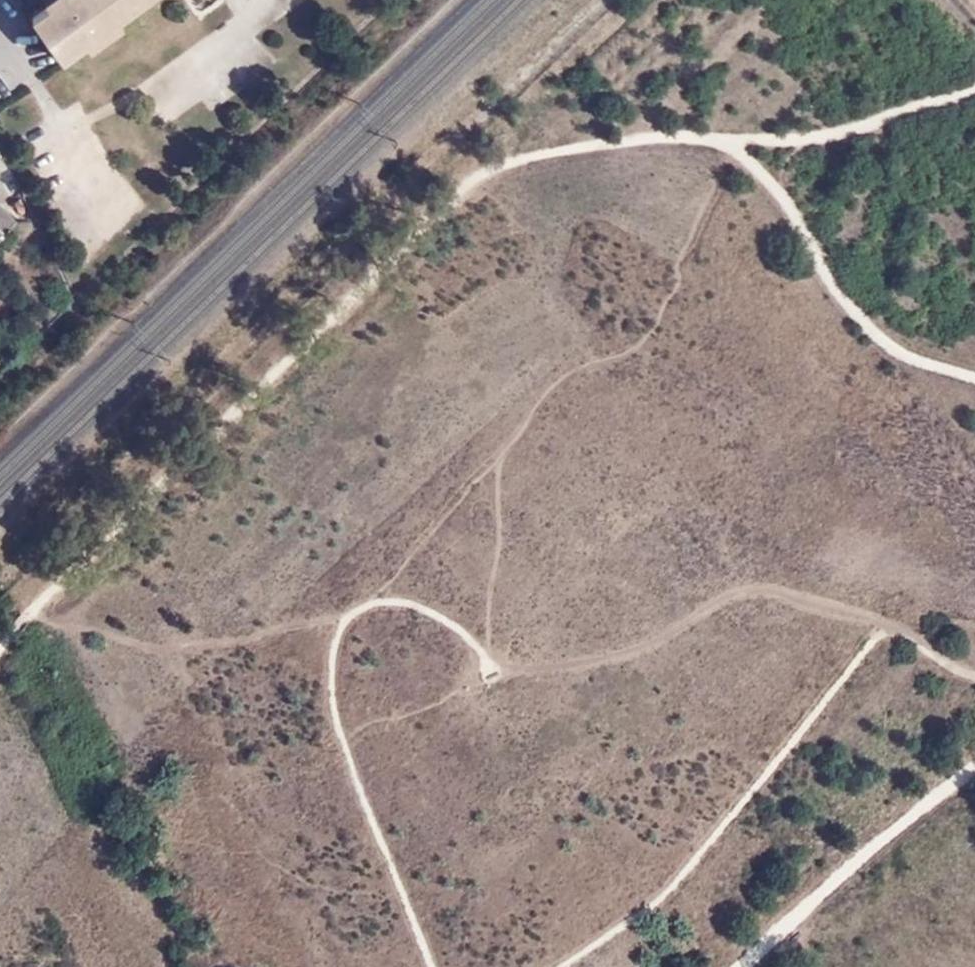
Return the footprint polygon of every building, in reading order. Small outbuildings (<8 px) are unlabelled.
[(43,0),(47,6),(33,17),(64,59),(84,43),(90,50),(124,24),(120,19),(146,0),(43,0)] [(18,218),(0,200),(0,236),(18,218)]
